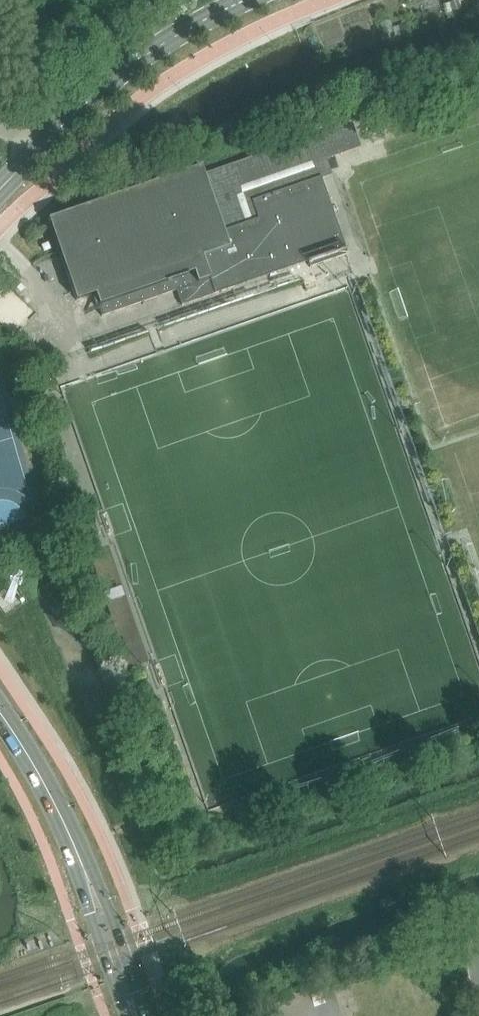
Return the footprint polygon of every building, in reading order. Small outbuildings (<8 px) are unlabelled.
[(327,157),(360,145),(353,122),(307,138),(220,168),(205,173),(202,166),(157,182),(65,214),(49,219),(60,252),(77,301),(95,294),(103,316),(178,289),(183,304),(216,293),(220,291),(246,282),(309,260),(311,265),(349,252),(329,193),(323,176),(327,175),(321,159),(327,157)] [(43,243),(45,250),(52,247),(49,241),(43,243)] [(17,287),(22,292),(27,286),(22,281),(17,287)] [(14,428),(0,373),(0,428),(14,428)]
